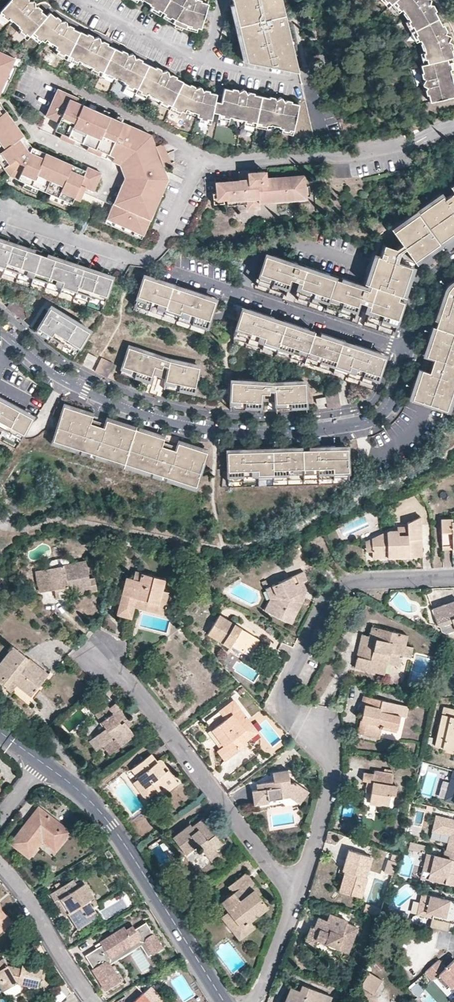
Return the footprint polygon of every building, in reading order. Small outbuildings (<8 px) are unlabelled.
[(45,17),(39,12),(40,10),(37,7),(34,7),(33,3),(33,2),(32,2),(28,2),(28,0),(10,0),(0,12),(0,13),(11,22),(11,21),(18,26),(17,28),(28,37),(31,33),(45,17)] [(145,1),(149,4),(148,5),(161,12),(168,0),(143,0),(145,1)] [(207,4),(199,2),(200,0),(199,0),(168,0),(161,12),(174,20),(173,23),(178,26),(185,29),(186,25),(199,29),(207,4)] [(295,64),(279,0),(231,0),(232,5),(246,63),(290,72),(289,65),(295,64)] [(436,19),(432,12),(434,11),(431,6),(428,5),(428,0),(396,0),(394,2),(407,19),(414,32),(436,19)] [(48,13),(45,17),(31,33),(43,42),(45,40),(55,47),(55,50),(67,56),(78,32),(72,29),(72,28),(67,25),(65,26),(64,22),(63,21),(59,22),(59,20),(55,17),(55,18),(48,13)] [(440,26),(436,19),(414,32),(422,47),(427,64),(444,59),(451,58),(449,50),(451,50),(449,43),(446,42),(448,38),(448,37),(444,34),(444,32),(442,26),(440,26)] [(86,36),(78,32),(67,56),(80,62),(80,64),(88,68),(102,72),(113,49),(106,46),(106,44),(101,42),(99,42),(98,39),(97,38),(92,39),(92,37),(86,35),(86,36)] [(120,53),(113,49),(102,72),(115,79),(116,78),(124,82),(123,83),(136,89),(147,66),(140,62),(141,61),(136,58),(134,59),(133,55),(132,55),(131,54),(126,56),(126,54),(121,51),(120,53)] [(0,51),(0,94),(1,90),(6,79),(12,66),(16,58),(0,51)] [(444,59),(427,64),(419,66),(421,74),(419,74),(421,79),(423,80),(421,85),(421,86),(426,89),(424,91),(425,96),(427,96),(429,103),(453,97),(453,94),(449,76),(444,59)] [(16,67),(12,66),(6,79),(10,81),(16,67)] [(154,69),(147,66),(136,89),(149,96),(148,97),(157,101),(157,100),(170,106),(181,82),(175,79),(175,78),(170,75),(168,76),(166,72),(165,71),(160,73),(160,70),(155,68),(154,69)] [(10,81),(6,79),(1,90),(5,92),(10,81)] [(189,86),(181,82),(170,106),(184,112),(184,110),(197,114),(196,117),(210,120),(211,113),(213,102),(215,95),(208,93),(208,92),(204,90),(202,92),(200,88),(199,88),(198,88),(194,89),(193,87),(189,85),(189,86)] [(76,98),(55,88),(53,92),(75,102),(76,98)] [(220,103),(213,102),(211,113),(217,114),(217,115),(232,118),(232,120),(240,121),(241,120),(255,123),(260,97),(253,96),(253,94),(249,93),(246,95),(243,90),(242,90),(237,92),(236,90),(231,89),(230,91),(223,90),(220,103)] [(123,187),(118,186),(103,219),(141,236),(166,179),(162,170),(161,167),(169,164),(161,143),(153,147),(152,144),(149,135),(75,102),(53,92),(46,108),(59,114),(55,122),(52,131),(58,133),(73,140),(85,146),(99,152),(111,157),(122,162),(127,177),(123,187)] [(269,99),(260,97),(255,123),(269,126),(270,125),(278,127),(278,128),(293,131),(298,106),(290,104),(290,102),(286,101),(283,102),(281,98),(280,98),(279,98),(275,100),(274,98),(269,97),(269,99)] [(8,175),(24,181),(38,187),(51,193),(64,199),(71,202),(74,197),(79,185),(84,187),(94,191),(102,173),(87,166),(85,170),(32,147),(6,111),(0,102),(0,163),(8,175)] [(59,114),(46,108),(42,116),(55,122),(59,114)] [(197,131),(206,134),(210,120),(200,118),(197,131)] [(73,140),(58,133),(56,138),(71,145),(73,140)] [(99,152),(85,146),(83,150),(97,157),(99,152)] [(122,162),(111,157),(109,162),(118,166),(122,177),(118,186),(123,187),(127,177),(122,162)] [(247,181),(238,181),(214,183),(216,201),(226,201),(227,206),(229,205),(230,213),(245,212),(245,210),(258,209),(258,203),(305,199),(305,197),(309,197),(308,187),(304,188),(303,175),(265,179),(265,172),(247,174),(247,181)] [(238,173),(238,181),(247,181),(247,174),(247,172),(238,173)] [(38,187),(24,181),(22,186),(36,192),(38,187)] [(84,187),(79,185),(74,197),(79,199),(84,187)] [(388,237),(411,269),(429,256),(453,238),(453,190),(388,237)] [(64,199),(51,193),(48,198),(62,204),(64,199)] [(141,236),(103,219),(102,223),(139,239),(141,236)] [(0,240),(0,279),(100,313),(118,282),(111,279),(0,240)] [(304,266),(264,253),(252,289),(288,301),(366,328),(388,336),(409,273),(391,268),(394,260),(377,255),(367,284),(365,283),(364,285),(321,270),(321,271),(308,276),(305,269),(310,266),(304,264),(304,266)] [(318,263),(305,269),(308,276),(321,271),(318,263)] [(203,336),(215,299),(184,289),(144,276),(132,312),(203,336)] [(452,285),(449,288),(448,289),(447,290),(446,292),(444,299),(434,328),(438,329),(428,358),(433,359),(431,365),(428,373),(424,371),(414,400),(436,407),(449,412),(453,396),(453,284),(452,285)] [(28,312),(13,300),(7,308),(12,312),(14,314),(16,315),(22,320),(28,312)] [(302,368),(314,331),(273,317),(244,308),(235,304),(232,345),(302,368)] [(54,345),(72,357),(88,332),(82,328),(53,310),(49,308),(34,331),(47,339),(46,341),(54,345)] [(362,347),(314,331),(302,368),(372,391),(384,355),(362,347)] [(170,358),(135,347),(134,350),(171,362),(192,367),(193,363),(170,358)] [(199,368),(192,367),(171,362),(134,350),(128,348),(119,375),(148,384),(151,374),(156,375),(159,377),(161,370),(167,371),(163,389),(192,396),(199,368)] [(96,357),(87,353),(85,358),(93,362),(96,357)] [(105,377),(112,363),(101,358),(95,372),(105,377)] [(414,400),(424,371),(417,369),(417,371),(408,398),(414,400)] [(229,381),(227,410),(257,412),(258,401),(262,401),(266,401),(266,394),(272,394),(273,412),(303,411),(302,383),(295,383),(273,383),(235,381),(229,381)] [(340,407),(337,392),(324,394),(327,409),(340,407)] [(13,450),(32,416),(18,408),(0,399),(0,443),(13,450)] [(326,403),(316,405),(318,412),(327,410),(326,403)] [(133,431),(62,408),(50,446),(122,469),(193,492),(205,454),(191,450),(150,437),(133,431)] [(223,465),(221,488),(226,487),(346,484),(345,445),(323,446),(258,448),(225,449),(225,465),(223,465)] [(371,539),(372,552),(373,559),(419,557),(418,546),(422,546),(420,517),(407,523),(407,527),(397,527),(397,530),(389,530),(371,539)] [(452,550),(453,550),(453,522),(452,519),(441,519),(442,546),(452,546),(452,550)] [(69,558),(53,561),(50,565),(51,568),(70,564),(69,558)] [(90,588),(88,579),(85,561),(70,564),(51,568),(36,571),(40,592),(54,589),(67,587),(68,592),(90,588)] [(157,604),(161,590),(164,580),(135,572),(132,579),(127,577),(117,614),(124,616),(130,617),(133,607),(135,598),(157,604)] [(303,572),(272,585),(276,596),(268,612),(291,624),(302,602),(298,593),(306,590),(303,582),(307,580),(303,572)] [(94,578),(88,579),(90,588),(68,592),(67,587),(54,589),(56,598),(61,597),(97,590),(94,578)] [(272,585),(269,587),(265,588),(270,599),(264,610),(268,612),(276,596),(272,585)] [(168,593),(161,590),(157,604),(135,598),(133,607),(162,615),(168,593)] [(442,606),(432,610),(439,627),(452,622),(453,628),(453,602),(442,606)] [(219,615),(208,634),(229,648),(231,645),(249,656),(253,648),(256,644),(259,640),(219,615)] [(403,657),(405,646),(407,635),(371,628),(369,637),(368,642),(361,640),(356,660),(355,668),(384,674),(386,664),(388,654),(401,657),(403,657)] [(413,648),(405,646),(403,657),(410,658),(413,648)] [(16,684),(31,696),(47,675),(34,664),(12,647),(0,662),(0,682),(6,687),(12,681),(16,684)] [(259,652),(253,648),(249,656),(255,659),(259,652)] [(399,667),(401,657),(388,654),(386,664),(399,667)] [(10,692),(16,684),(12,681),(6,687),(6,689),(10,692)] [(407,707),(366,697),(362,713),(360,720),(357,734),(378,739),(381,730),(395,733),(399,715),(405,717),(407,707)] [(237,716),(242,712),(233,700),(218,711),(221,715),(224,719),(210,730),(220,744),(222,746),(216,750),(225,761),(247,744),(245,742),(240,736),(248,731),(237,716)] [(124,722),(127,719),(115,703),(108,708),(106,705),(94,714),(105,728),(89,740),(96,750),(102,746),(108,754),(134,735),(128,727),(124,722)] [(443,708),(435,747),(453,751),(453,710),(443,708)] [(258,732),(242,712),(237,716),(248,731),(240,736),(245,742),(258,732)] [(224,719),(221,715),(207,725),(210,730),(224,719)] [(163,770),(156,762),(150,754),(131,769),(138,779),(145,787),(150,783),(157,792),(160,796),(177,783),(165,768),(163,770)] [(159,760),(156,762),(163,770),(165,768),(163,765),(159,760)] [(291,783),(289,770),(273,772),(275,781),(262,783),(263,789),(253,790),(255,805),(270,802),(269,799),(283,797),(283,794),(290,793),(300,800),(307,789),(297,782),(291,783)] [(372,782),(370,794),(368,802),(388,805),(389,795),(394,795),(396,786),(391,786),(393,774),(373,771),(373,775),(363,773),(362,777),(362,780),(367,781),(372,782)] [(443,802),(453,804),(453,801),(453,772),(451,771),(443,802)] [(145,787),(138,779),(133,783),(146,800),(157,792),(150,783),(145,787)] [(309,791),(307,789),(300,800),(290,793),(283,794),(283,797),(291,796),(301,803),(309,791)] [(44,838),(58,848),(69,832),(37,807),(28,819),(9,843),(28,858),(40,842),(44,838)] [(435,817),(431,833),(447,836),(444,851),(453,853),(453,821),(435,817)] [(206,856),(214,850),(223,843),(208,823),(204,818),(191,827),(189,824),(172,837),(185,855),(198,846),(206,856)] [(54,853),(58,848),(44,838),(40,842),(54,853)] [(411,841),(409,848),(422,853),(425,846),(411,841)] [(219,856),(214,850),(206,856),(211,862),(219,856)] [(351,888),(349,894),(360,898),(366,877),(364,877),(370,857),(348,850),(345,859),(342,871),(344,872),(347,872),(343,886),(351,888)] [(444,851),(442,858),(425,854),(423,862),(430,864),(426,880),(453,887),(453,875),(453,873),(453,853),(444,851)] [(338,891),(349,894),(351,888),(343,886),(347,872),(344,872),(338,891)] [(239,928),(249,921),(266,908),(258,896),(254,891),(257,889),(245,873),(227,887),(232,893),(220,902),(227,912),(239,928)] [(86,901),(91,897),(80,880),(75,884),(72,879),(48,894),(57,908),(62,916),(66,914),(77,930),(97,917),(86,901)] [(453,902),(419,895),(415,916),(442,922),(444,912),(441,912),(442,908),(448,910),(452,911),(453,902)] [(11,922),(5,914),(3,915),(0,911),(0,931),(11,922)] [(255,929),(249,921),(239,928),(227,912),(221,917),(238,941),(255,929)] [(328,914),(326,921),(331,923),(334,917),(328,914)] [(331,923),(326,921),(318,918),(315,924),(313,929),(310,927),(307,935),(316,939),(324,942),(327,947),(335,951),(336,947),(346,952),(356,928),(345,924),(345,921),(334,917),(331,923)] [(161,948),(145,923),(134,929),(132,926),(125,930),(123,927),(99,942),(101,945),(84,955),(92,968),(91,969),(104,990),(119,981),(108,964),(110,958),(137,941),(143,942),(151,954),(161,948)] [(316,939),(307,935),(303,944),(312,947),(316,939)] [(374,958),(370,962),(378,971),(382,967),(374,958)] [(453,959),(447,965),(439,958),(424,974),(449,996),(453,991),(453,960),(453,959)] [(20,968),(16,982),(16,983),(36,989),(40,970),(30,967),(21,965),(20,968)] [(5,966),(0,969),(0,989),(1,991),(15,983),(5,966)] [(6,966),(5,966),(15,983),(16,982),(20,968),(12,967),(6,966)] [(368,972),(360,987),(375,995),(383,980),(368,972)] [(143,980),(121,993),(130,1001),(150,1001),(142,993),(149,986),(143,980)] [(299,991),(290,988),(285,1001),(328,1001),(330,997),(305,987),(303,993),(299,991)] [(51,997),(53,1001),(58,1001),(64,999),(61,992),(51,997)]
